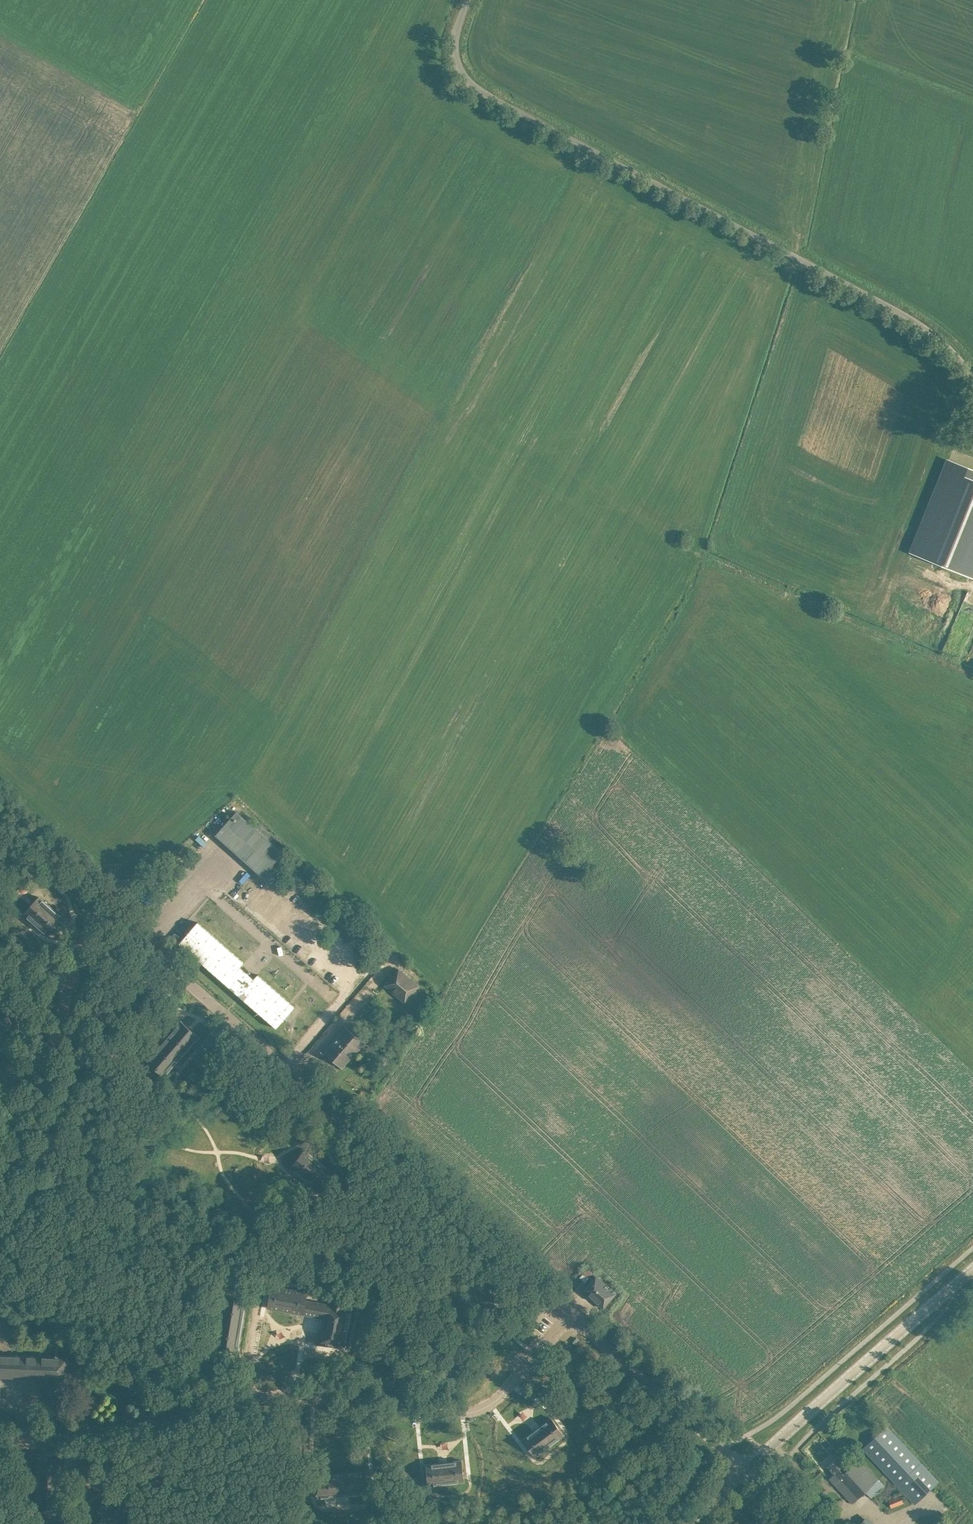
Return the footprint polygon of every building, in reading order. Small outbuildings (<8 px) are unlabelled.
[(911,553),(971,577),(972,572),(972,470),(948,460),(911,553)] [(237,811),(223,827),(216,835),(262,876),(288,847),(260,822),(255,828),(237,811)] [(23,914),(40,929),(48,936),(64,918),(39,896),(23,914)] [(400,968),(392,977),(385,985),(405,1002),(419,985),(400,968)] [(16,1024),(3,1004),(0,1006),(0,1035),(16,1024)] [(181,1021),(175,1028),(146,1061),(163,1077),(199,1036),(181,1021)] [(346,1027),(335,1039),(353,1055),(364,1042),(346,1027)] [(353,1055),(335,1039),(324,1052),(342,1067),(353,1055)] [(305,1149),(299,1156),(290,1167),(316,1188),(331,1170),(305,1149)] [(597,1274),(589,1283),(583,1291),(603,1308),(617,1291),(597,1274)] [(512,1285),(518,1289),(521,1285),(516,1281),(512,1285)] [(271,1286),(269,1298),(267,1307),(321,1317),(317,1343),(344,1348),(351,1308),(340,1306),(341,1305),(335,1304),(334,1305),(306,1300),(307,1292),(271,1286)] [(610,1331),(604,1326),(600,1330),(607,1335),(610,1331)] [(575,1350),(580,1354),(584,1350),(579,1345),(575,1350)] [(56,1379),(55,1380),(55,1381),(56,1382),(56,1383),(56,1384),(57,1384),(57,1385),(58,1386),(59,1386),(60,1387),(61,1387),(62,1387),(63,1387),(65,1387),(66,1386),(67,1386),(68,1385),(68,1384),(69,1383),(69,1382),(69,1381),(70,1380),(69,1379),(69,1378),(69,1377),(68,1376),(68,1375),(67,1375),(67,1357),(0,1354),(0,1377),(56,1379)] [(551,1417),(536,1428),(549,1445),(558,1439),(564,1434),(557,1425),(551,1417)] [(863,1448),(870,1455),(898,1486),(904,1492),(914,1504),(937,1482),(893,1433),(886,1426),(863,1448)] [(522,1439),(528,1447),(535,1456),(549,1445),(536,1428),(522,1439)] [(883,1485),(865,1465),(858,1458),(847,1468),(837,1457),(827,1466),(834,1473),(829,1478),(852,1503),(860,1496),(864,1493),(869,1498),(883,1485)] [(461,1460),(443,1462),(446,1488),(464,1486),(461,1460)] [(446,1488),(443,1462),(425,1464),(428,1489),(446,1488)] [(708,1477),(711,1475),(715,1471),(711,1466),(703,1472),(708,1477)] [(366,1470),(340,1473),(342,1495),(368,1493),(366,1470)] [(340,1473),(315,1475),(317,1498),(342,1495),(340,1473)]
